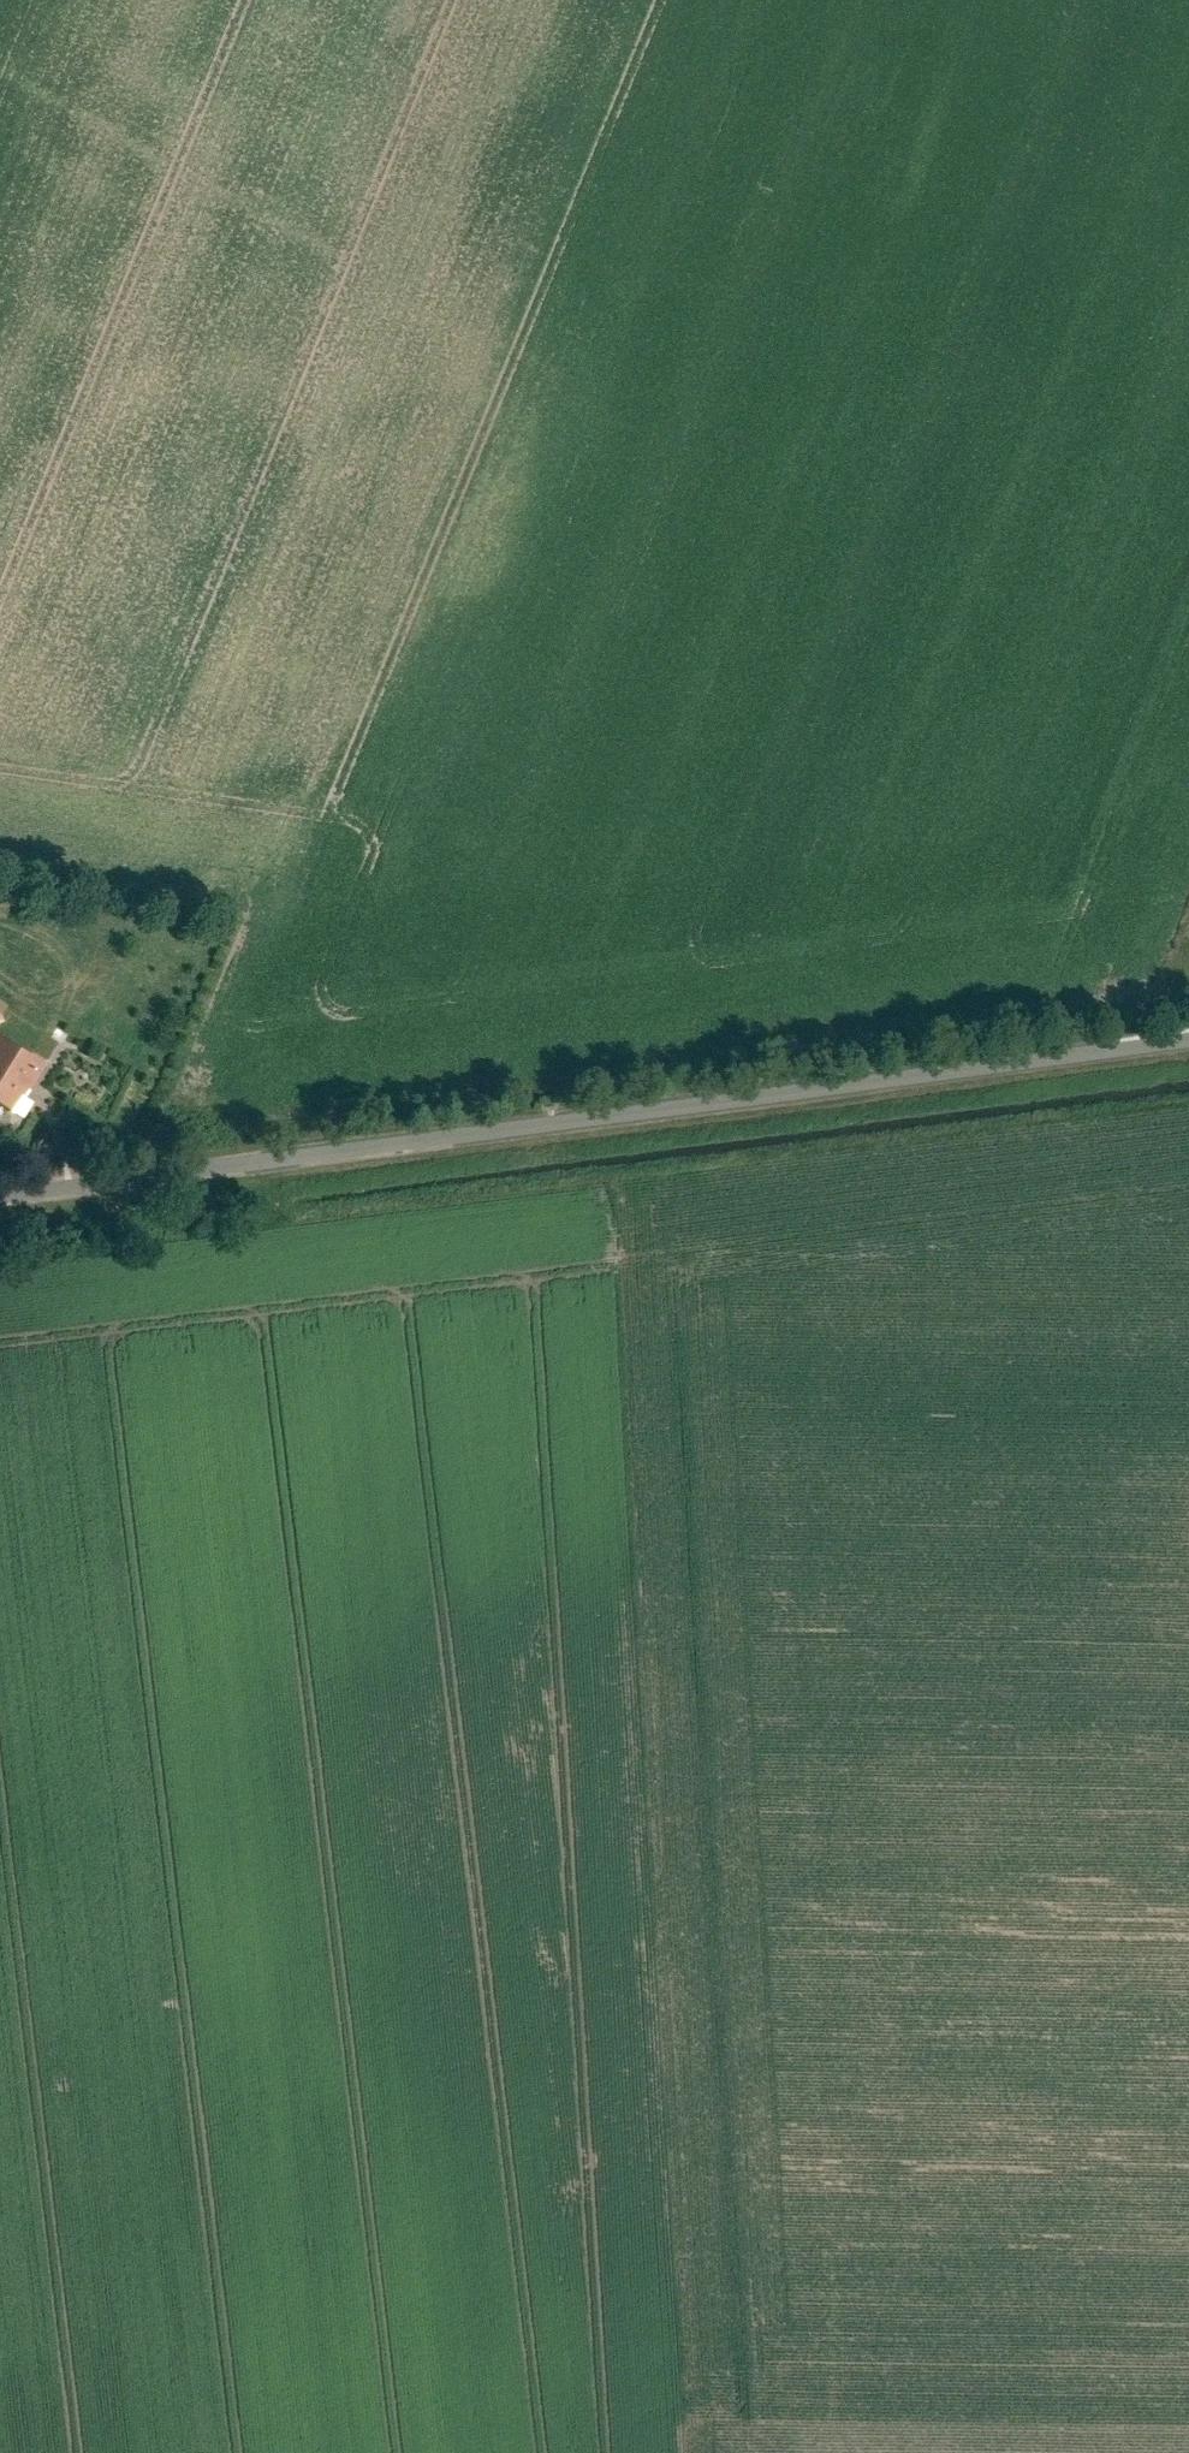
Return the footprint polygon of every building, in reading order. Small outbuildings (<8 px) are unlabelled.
[(12,1111),(21,1096),(25,1098),(47,1064),(0,1034),(0,1104),(12,1111)]
